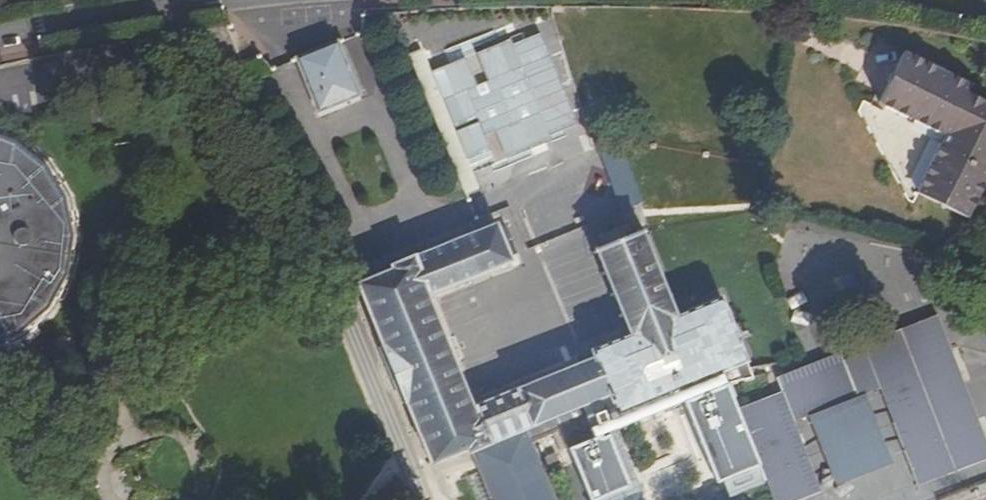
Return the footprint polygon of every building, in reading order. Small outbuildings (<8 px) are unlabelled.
[(295,57),(317,112),(360,95),(337,39),(295,57)] [(975,85),(972,83),(971,85),(906,53),(881,103),(947,136),(918,194),(968,218),(985,183),(985,103),(969,95),(975,85)] [(975,85),(969,95),(985,103),(985,91),(975,85)] [(22,332),(56,306),(74,275),(82,229),(74,190),(54,152),(35,135),(22,124),(3,117),(0,124),(0,340),(22,332)] [(750,435),(736,394),(935,320),(981,446),(985,445),(985,440),(936,301),(802,350),(773,361),(778,375),(736,391),(732,381),(735,379),(730,366),(742,364),(718,302),(680,317),(673,320),(668,304),(672,302),(670,298),(666,300),(659,281),(663,279),(661,275),(657,277),(651,260),(655,258),(653,254),(649,256),(642,237),(646,236),(643,228),(636,230),(637,235),(600,249),(598,245),(590,248),(593,256),(598,254),(604,272),(600,274),(602,279),(606,277),(613,293),(608,295),(610,299),(614,298),(621,317),(617,318),(618,322),(623,321),(629,337),(590,351),(594,362),(524,389),(523,385),(471,405),(426,292),(509,260),(495,223),(388,263),(390,267),(355,282),(428,460),(461,448),(462,451),(468,449),(488,499),(548,499),(519,428),(536,422),(535,419),(565,408),(578,440),(709,391),(728,442),(750,435)] [(912,472),(981,446),(935,320),(736,394),(750,435),(770,491),(815,475),(789,405),(803,400),(860,378),(875,372),(912,472)] [(860,378),(803,400),(829,468),(885,446),(860,378)]
